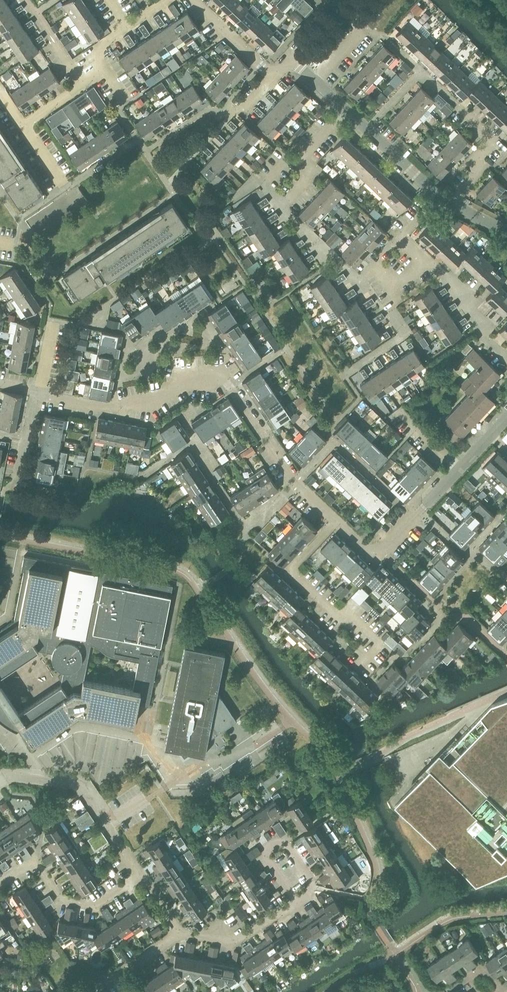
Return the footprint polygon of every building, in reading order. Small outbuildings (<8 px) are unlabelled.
[(8,5),(5,0),(0,0),(0,10),(8,5)] [(84,3),(82,0),(68,0),(62,4),(68,14),(84,3)] [(240,0),(225,0),(220,6),(228,13),(240,0)] [(236,21),(249,8),(240,0),(228,13),(236,21)] [(305,0),(280,0),(278,2),(276,4),(282,10),(290,2),(305,16),(313,7),(305,0)] [(84,3),(68,14),(75,24),(91,13),(84,3)] [(172,11),(177,8),(173,3),(168,6),(172,11)] [(417,3),(410,10),(416,16),(423,9),(417,3)] [(249,8),(236,21),(245,29),(257,16),(261,12),(253,4),(249,8)] [(13,12),(8,5),(0,10),(0,21),(13,12)] [(275,5),(270,10),(274,14),(280,9),(275,5)] [(177,8),(172,11),(175,16),(180,13),(177,8)] [(280,10),(275,15),(279,19),(284,14),(280,10)] [(0,21),(0,29),(1,31),(18,20),(13,12),(0,21)] [(179,17),(190,34),(198,29),(187,12),(179,17)] [(91,13),(75,24),(81,33),(97,22),(91,13)] [(157,22),(162,18),(158,13),(153,17),(157,22)] [(293,13),(290,17),(299,25),(304,19),(301,16),(299,18),(293,13)] [(253,37),(265,24),(257,16),(245,29),(253,37)] [(172,22),(183,39),(186,44),(193,39),(190,34),(179,17),(172,22)] [(162,18),(157,22),(160,26),(163,25),(165,23),(162,18)] [(6,39),(23,27),(18,20),(1,31),(6,39)] [(404,43),(418,28),(409,20),(396,34),(404,43)] [(97,22),(81,33),(88,43),(104,32),(97,22)] [(164,27),(175,44),(183,39),(172,22),(168,24),(165,23),(163,25),(164,27)] [(142,32),(147,28),(143,23),(138,27),(142,32)] [(56,24),(51,27),(55,33),(60,30),(56,24)] [(261,45),(274,32),(265,24),(253,37),(261,45)] [(23,27),(6,39),(11,46),(28,35),(23,27)] [(157,32),(168,49),(175,44),(164,27),(157,32)] [(147,28),(142,32),(145,36),(150,33),(147,28)] [(274,32),(261,45),(270,53),(286,36),(277,28),(274,32)] [(418,28),(404,43),(413,50),(426,36),(418,28)] [(149,37),(160,54),(168,49),(157,32),(149,37)] [(127,42),(132,38),(128,33),(123,37),(127,42)] [(16,54),(33,42),(28,35),(11,46),(16,54)] [(65,36),(60,40),(64,45),(69,42),(65,36)] [(426,36),(413,50),(421,58),(434,44),(426,36)] [(142,42),(153,59),(160,54),(149,37),(142,42)] [(132,38),(127,42),(130,47),(135,43),(132,38)] [(75,39),(64,46),(68,51),(78,44),(75,39)] [(33,42),(16,54),(22,61),(38,50),(33,42)] [(134,47),(145,64),(153,59),(142,42),(134,47)] [(221,43),(215,49),(219,53),(225,47),(221,43)] [(375,53),(388,65),(396,56),(383,44),(375,53)] [(434,44),(421,58),(430,66),(443,52),(434,44)] [(127,52),(138,69),(145,64),(134,47),(127,52)] [(113,51),(116,56),(121,53),(117,48),(113,51)] [(189,51),(183,54),(186,59),(192,56),(189,51)] [(138,69),(127,52),(119,57),(130,74),(138,69)] [(443,52),(430,66),(438,74),(451,60),(443,52)] [(388,65),(375,53),(367,61),(380,73),(388,65)] [(203,55),(197,61),(202,66),(208,60),(203,55)] [(228,63),(241,76),(249,67),(236,55),(228,63)] [(174,58),(166,63),(168,66),(171,71),(179,66),(174,58)] [(446,82),(460,67),(451,60),(438,74),(446,82)] [(380,73),(367,61),(359,69),(373,82),(380,73)] [(193,63),(188,69),(191,72),(197,66),(193,63)] [(220,71),(233,84),(241,76),(228,63),(220,71)] [(407,64),(402,69),(407,74),(412,69),(407,64)] [(40,74),(50,89),(60,82),(49,67),(40,74)] [(460,67),(446,82),(455,90),(468,75),(460,67)] [(373,82),(359,69),(352,78),(365,90),(373,82)] [(213,80),(226,93),(233,84),(220,71),(213,80)] [(395,73),(388,80),(395,87),(402,79),(395,73)] [(50,89),(40,74),(30,80),(40,95),(50,89)] [(468,75),(455,90),(463,98),(467,94),(466,94),(476,83),(468,75)] [(172,76),(166,79),(169,84),(175,80),(172,76)] [(151,77),(146,81),(149,86),(155,82),(151,77)] [(365,90),(352,78),(343,86),(357,99),(365,90)] [(475,102),(488,87),(480,79),(476,83),(466,94),(467,94),(475,102)] [(40,95),(30,80),(21,87),(31,102),(40,95)] [(226,93),(213,80),(205,88),(217,101),(226,93)] [(162,82),(153,88),(157,95),(167,89),(162,82)] [(288,85),(286,87),(307,106),(311,102),(312,98),(295,82),(292,85),(289,83),(287,85),(288,85)] [(389,83),(385,88),(390,92),(394,87),(389,83)] [(182,91),(193,106),(202,100),(192,85),(182,91)] [(94,86),(69,102),(76,112),(83,121),(91,116),(87,110),(82,113),(80,109),(93,101),(99,110),(107,105),(94,86)] [(31,102),(21,87),(11,93),(21,108),(31,102)] [(413,95),(427,109),(435,100),(421,87),(413,95)] [(483,109),(497,95),(488,87),(475,102),(483,109)] [(152,88),(146,93),(149,97),(156,93),(152,88)] [(282,96),(297,110),(303,103),(288,89),(282,96)] [(193,106),(182,91),(173,98),(183,113),(193,106)] [(380,92),(374,98),(380,104),(386,97),(380,92)] [(427,109),(413,95),(405,103),(419,117),(427,109)] [(491,117),(505,103),(497,95),(483,109),(491,117)] [(276,102),(291,116),(297,110),(282,96),(276,102)] [(141,98),(135,102),(139,108),(145,105),(141,98)] [(183,113),(173,98),(163,104),(174,119),(183,113)] [(76,112),(69,102),(46,118),(52,128),(69,117),(75,126),(83,121),(76,112)] [(270,109),(285,123),(291,116),(276,102),(270,109)] [(419,117),(405,103),(397,112),(411,125),(419,117)] [(506,117),(506,105),(505,103),(491,117),(500,125),(506,117)] [(174,119),(163,104),(154,111),(164,126),(174,119)] [(444,104),(440,108),(447,115),(451,110),(444,104)] [(318,108),(313,113),(317,116),(322,111),(318,108)] [(264,115),(278,129),(285,123),(270,109),(264,115)] [(164,126),(154,111),(145,117),(155,132),(164,126)] [(411,125),(397,112),(389,120),(403,134),(411,125)] [(278,129),(264,115),(257,122),(272,136),(278,129)] [(155,132),(145,117),(135,124),(145,139),(155,132)] [(107,128),(118,143),(127,136),(117,121),(107,128)] [(237,129),(252,143),(259,136),(244,122),(237,129)] [(98,134),(108,149),(118,143),(107,128),(98,134)] [(436,128),(429,135),(433,138),(439,132),(436,128)] [(237,129),(231,136),(246,150),(250,153),(256,147),(252,143),(237,129)] [(451,139),(464,152),(472,143),(459,131),(451,139)] [(69,132),(58,139),(62,144),(72,137),(69,132)] [(19,207),(42,191),(27,168),(24,170),(21,165),(23,163),(7,139),(4,141),(0,134),(0,179),(19,207)] [(88,141),(99,156),(108,149),(98,134),(88,141)] [(429,134),(421,143),(426,147),(434,139),(433,138),(429,135),(429,134)] [(246,150),(231,136),(225,142),(240,156),(246,150)] [(340,158),(354,144),(345,136),(332,150),(340,158)] [(443,148),(456,160),(464,152),(451,139),(443,148)] [(79,147),(89,162),(99,156),(88,141),(79,147)] [(240,156),(225,142),(219,149),(234,163),(240,156)] [(354,144),(340,158),(349,166),(362,152),(354,144)] [(89,162),(79,147),(69,154),(79,169),(89,162)] [(264,151),(264,152),(268,155),(272,150),(269,147),(264,151)] [(435,156),(449,168),(456,160),(443,148),(435,156)] [(234,163),(219,149),(213,156),(228,169),(234,163)] [(362,152),(349,166),(357,174),(371,160),(362,152)] [(260,154),(256,159),(260,163),(265,158),(260,154)] [(228,169),(213,156),(207,162),(222,176),(228,169)] [(449,168),(435,156),(427,165),(441,177),(449,168)] [(255,159),(249,165),(253,169),(259,163),(255,159)] [(371,160),(357,174),(366,182),(379,168),(371,160)] [(222,176),(207,162),(200,169),(215,183),(222,176)] [(379,168),(366,182),(374,190),(387,175),(379,168)] [(341,174),(336,179),(339,183),(344,178),(341,174)] [(387,175),(374,190),(382,197),(396,183),(387,175)] [(485,184),(498,197),(506,188),(493,175),(485,184)] [(322,188),(337,202),(345,193),(330,180),(322,188)] [(396,183),(382,197),(391,205),(404,191),(396,183)] [(498,197),(485,184),(477,193),(490,205),(498,197)] [(231,186),(226,191),(230,195),(235,190),(231,186)] [(337,202),(322,188),(315,197),(329,210),(337,202)] [(404,191),(391,205),(399,213),(413,199),(404,191)] [(261,200),(265,205),(270,201),(266,196),(261,200)] [(307,205),(321,218),(329,210),(315,197),(307,205)] [(239,219),(255,207),(250,199),(233,211),(239,219)] [(265,205),(261,200),(256,203),(260,208),(265,205)] [(115,240),(63,276),(79,299),(102,283),(100,281),(103,279),(105,278),(106,280),(187,225),(172,202),(160,210),(162,213),(117,243),(115,240)] [(321,218),(307,205),(299,214),(313,227),(321,218)] [(244,226),(260,215),(255,207),(239,219),(244,226)] [(355,210),(351,215),(354,218),(359,213),(355,210)] [(271,214),(275,220),(280,216),(276,211),(271,214)] [(219,214),(214,218),(217,223),(222,219),(219,214)] [(275,220),(271,214),(266,218),(270,223),(275,220)] [(427,217),(424,219),(428,223),(434,217),(430,214),(427,217)] [(249,234),(265,222),(260,215),(244,226),(249,234)] [(382,216),(378,220),(385,227),(388,223),(382,216)] [(364,228),(379,241),(387,232),(373,219),(364,228)] [(249,234),(245,236),(250,244),(254,241),(270,230),(265,222),(249,234)] [(427,245),(441,230),(432,222),(419,237),(427,245)] [(281,229),(285,235),(290,231),(286,226),(281,229)] [(379,241),(364,228),(357,236),(371,249),(379,241)] [(285,235),(281,229),(276,233),(280,238),(285,235)] [(259,248),(275,237),(270,230),(254,241),(259,248)] [(436,252),(449,238),(441,230),(427,245),(436,252)] [(325,241),(330,246),(339,236),(335,232),(325,241)] [(371,249),(357,236),(349,244),(363,258),(371,249)] [(275,237),(259,248),(264,256),(272,251),(281,245),(280,244),(275,237)] [(444,260),(457,246),(449,238),(436,252),(444,260)] [(277,258),(294,247),(288,239),(280,244),(281,245),(272,251),(277,258)] [(363,258),(349,244),(341,253),(355,266),(363,258)] [(457,246),(444,260),(453,268),(460,261),(459,261),(466,254),(457,246)] [(468,269),(481,254),(472,246),(466,254),(459,261),(460,261),(468,269)] [(294,247),(277,258),(282,266),(299,254),(294,247)] [(287,273),(304,262),(299,254),(282,266),(287,273)] [(476,276),(489,262),(481,254),(468,269),(476,276)] [(189,261),(177,268),(178,269),(181,274),(192,267),(189,261)] [(304,262),(287,273),(292,281),(309,269),(304,262)] [(484,284),(498,270),(489,262),(476,276),(484,284)] [(21,278),(15,268),(0,278),(0,279),(6,288),(21,278)] [(498,270),(484,284),(493,292),(499,285),(500,285),(506,278),(498,270)] [(176,271),(169,275),(174,282),(180,277),(176,271)] [(338,276),(341,281),(346,277),(343,272),(338,276)] [(315,295),(332,283),(327,275),(310,287),(315,295)] [(341,281),(338,276),(333,279),(336,284),(341,281)] [(169,277),(161,282),(165,288),(173,283),(169,277)] [(21,278),(6,288),(13,297),(28,287),(21,278)] [(160,282),(152,287),(156,293),(163,287),(160,282)] [(191,288),(203,306),(212,300),(200,282),(191,288)] [(320,302),(337,291),(332,283),(315,295),(320,302)] [(500,285),(499,285),(493,292),(486,299),(494,307),(506,294),(506,292),(500,285)] [(19,307),(34,296),(28,287),(13,297),(19,307)] [(348,290),(351,296),(356,292),(353,287),(348,290)] [(182,294),(194,312),(203,306),(191,288),(182,294)] [(420,307),(437,295),(432,288),(415,299),(420,307)] [(139,289),(131,294),(135,300),(143,295),(139,289)] [(351,296),(348,290),(343,294),(346,299),(351,296)] [(325,310),(342,298),(337,291),(320,302),(325,310)] [(194,312),(182,294),(173,300),(185,318),(194,312)] [(494,307),(503,315),(506,312),(506,294),(494,307)] [(437,295),(420,307),(425,314),(442,303),(437,295)] [(34,296),(19,307),(26,316),(41,306),(34,296)] [(366,300),(370,305),(375,302),(371,297),(366,300)] [(342,298),(325,310),(331,317),(339,312),(347,306),(347,305),(342,298)] [(120,300),(111,307),(114,312),(124,306),(120,300)] [(164,306),(176,324),(185,318),(173,300),(164,306)] [(248,300),(244,304),(249,311),(253,308),(248,300)] [(344,319),(361,308),(355,300),(347,305),(347,306),(339,312),(344,319)] [(370,305),(366,300),(361,303),(365,308),(370,305)] [(213,324),(231,312),(225,302),(207,315),(213,324)] [(430,322),(447,310),(442,303),(425,314),(430,322)] [(140,310),(152,328),(161,322),(155,313),(155,312),(149,304),(140,310)] [(164,306),(155,312),(155,313),(161,322),(166,330),(176,324),(164,306)] [(361,308),(344,319),(349,327),(366,315),(361,308)] [(152,328),(140,310),(131,316),(143,334),(152,328)] [(435,329),(452,318),(447,310),(430,322),(435,329)] [(231,312),(213,324),(219,333),(237,321),(231,312)] [(376,315),(380,320),(385,317),(381,312),(376,315)] [(251,318),(251,322),(252,323),(260,317),(257,314),(251,318)] [(366,315),(349,327),(354,334),(371,323),(366,315)] [(380,320),(376,315),(372,318),(375,323),(380,320)] [(408,315),(404,318),(408,323),(412,320),(408,315)] [(143,334),(131,316),(122,322),(122,324),(108,321),(106,326),(127,330),(133,340),(143,334)] [(440,337),(457,325),(452,318),(435,329),(440,337)] [(15,333),(32,336),(35,325),(17,321),(15,333)] [(225,342),(243,330),(237,321),(219,333),(225,342)] [(371,323),(354,334),(359,341),(376,330),(371,323)] [(457,325),(440,337),(445,344),(462,333),(457,325)] [(78,326),(76,337),(86,339),(89,328),(78,326)] [(267,327),(262,330),(268,339),(272,336),(267,327)] [(243,330),(225,342),(231,351),(249,339),(243,330)] [(376,330),(359,341),(364,349),(381,338),(376,330)] [(387,330),(382,333),(385,338),(390,335),(387,330)] [(99,342),(120,346),(122,335),(101,331),(99,342)] [(12,344),(30,348),(32,336),(15,333),(12,344)] [(268,339),(267,339),(273,348),(278,345),(272,336),(268,339)] [(76,337),(74,347),(87,350),(89,340),(76,337)] [(237,360),(255,348),(249,339),(231,351),(237,360)] [(97,352),(118,356),(120,346),(99,342),(97,352)] [(466,342),(459,349),(465,355),(472,347),(466,342)] [(10,356),(28,359),(30,348),(12,344),(10,356)] [(73,348),(71,358),(78,360),(81,349),(73,348)] [(255,348),(237,360),(244,369),(262,357),(255,348)] [(405,354),(417,371),(425,365),(413,349),(405,354)] [(495,369),(474,349),(465,358),(476,368),(460,386),(468,394),(444,420),(453,429),(446,435),(455,443),(478,419),(476,417),(484,408),(486,410),(495,401),(483,391),(499,374),(502,376),(504,374),(496,367),(495,369)] [(95,363),(116,367),(118,356),(97,352),(96,360),(95,363)] [(417,371),(405,354),(398,359),(409,376),(417,371)] [(28,359),(10,356),(8,367),(26,371),(28,359)] [(277,359),(273,362),(278,370),(283,367),(277,359)] [(409,376),(398,359),(390,364),(402,381),(409,376)] [(116,367),(95,363),(93,374),(114,378),(116,367)] [(402,381),(390,364),(383,369),(394,386),(402,381)] [(429,365),(425,368),(434,382),(439,379),(429,365)] [(394,386),(383,369),(375,374),(387,391),(394,386)] [(248,392),(266,380),(259,371),(242,382),(248,392)] [(114,378),(93,374),(91,384),(112,388),(114,378)] [(387,391),(375,374),(368,379),(379,396),(387,391)] [(379,396),(368,379),(360,384),(371,401),(379,396)] [(254,401),(272,389),(266,380),(248,392),(254,401)] [(91,384),(85,383),(83,394),(83,396),(90,397),(90,396),(110,399),(112,388),(91,384)] [(272,389),(254,401),(260,410),(278,398),(272,389)] [(2,403),(20,406),(22,395),(4,391),(2,403)] [(301,395),(293,400),(299,409),(307,404),(301,395)] [(219,404),(230,422),(240,415),(228,398),(219,404)] [(278,398),(260,410),(266,419),(284,407),(278,398)] [(18,418),(20,406),(2,403),(0,413),(0,414),(18,418)] [(395,403),(388,408),(391,413),(398,408),(395,403)] [(210,410),(221,428),(230,422),(219,404),(210,410)] [(266,419),(273,428),(295,413),(288,404),(284,407),(266,419)] [(372,409),(367,414),(373,419),(378,415),(372,409)] [(201,416),(212,434),(221,428),(210,410),(201,416)] [(0,414),(0,426),(15,429),(18,418),(0,414)] [(42,425),(62,429),(65,418),(44,414),(42,425)] [(212,434),(201,416),(191,423),(203,440),(212,434)] [(379,417),(375,421),(381,427),(385,423),(379,417)] [(107,441),(110,420),(98,418),(94,439),(107,441)] [(341,442),(356,426),(347,418),(333,434),(341,442)] [(166,441),(183,429),(177,419),(160,431),(166,441)] [(110,420),(107,441),(118,443),(122,422),(110,420)] [(440,421),(434,427),(442,434),(448,428),(440,421)] [(130,445),(134,424),(122,422),(118,443),(130,445)] [(134,424),(130,445),(129,451),(141,453),(142,448),(143,447),(143,443),(146,426),(134,424)] [(40,436),(60,440),(62,429),(42,425),(40,436)] [(278,425),(272,429),(275,434),(281,430),(278,425)] [(303,434),(319,449),(326,441),(311,426),(303,434)] [(356,426),(341,442),(349,449),(364,433),(356,426)] [(364,433),(349,449),(357,456),(371,441),(376,435),(368,428),(364,433)] [(183,429),(166,441),(172,450),(190,438),(183,429)] [(296,442),(311,457),(319,449),(303,434),(296,442)] [(38,446),(58,450),(60,440),(40,436),(38,446)] [(242,439),(233,445),(238,452),(247,446),(242,439)] [(407,439),(398,449),(403,454),(412,444),(407,439)] [(365,464),(380,448),(371,441),(357,456),(365,464)] [(311,457),(296,442),(288,451),(303,465),(311,457)] [(38,446),(35,457),(56,461),(66,463),(68,452),(58,450),(38,446)] [(245,459),(256,451),(252,446),(241,453),(245,459)] [(141,453),(141,456),(147,457),(149,455),(150,450),(142,448),(141,453)] [(380,448),(365,464),(373,471),(388,456),(380,448)] [(235,449),(228,453),(231,458),(238,454),(235,449)] [(330,473),(344,458),(336,450),(322,465),(330,473)] [(195,462),(188,451),(166,466),(173,476),(177,474),(195,462)] [(492,474),(506,458),(498,451),(484,466),(492,474)] [(224,452),(216,457),(221,463),(228,459),(224,452)] [(396,452),(391,457),(394,460),(399,455),(396,452)] [(76,454),(74,464),(79,465),(82,464),(83,455),(76,454)] [(413,463),(428,478),(436,469),(421,455),(413,463)] [(35,457),(33,468),(54,472),(64,474),(66,463),(56,461),(35,457)] [(338,481),(352,465),(344,458),(330,473),(338,481)] [(492,474),(500,481),(506,473),(506,459),(506,458),(492,474)] [(103,459),(102,467),(114,469),(115,462),(103,459)] [(184,483),(201,472),(195,462),(177,474),(184,483)] [(405,471),(421,486),(428,478),(413,463),(405,471)] [(222,464),(213,470),(217,477),(226,470),(222,464)] [(346,488),(360,473),(352,465),(338,481),(346,488)] [(254,473),(269,496),(279,490),(264,467),(254,473)] [(54,472),(33,468),(31,479),(52,483),(54,472)] [(421,486),(405,471),(398,479),(413,493),(421,486)] [(191,493),(208,481),(201,472),(184,483),(191,493)] [(144,481),(143,482),(143,483),(145,485),(147,485),(149,483),(149,481),(157,476),(155,473),(144,481)] [(245,479),(248,484),(260,502),(269,496),(254,473),(245,479)] [(354,495),(368,480),(360,473),(346,488),(354,495)] [(311,485),(316,479),(311,475),(306,480),(311,485)] [(413,493),(398,479),(390,487),(406,502),(413,493)] [(368,480),(354,495),(361,503),(376,487),(368,480)] [(198,503),(215,491),(208,481),(191,493),(198,503)] [(239,490),(251,508),(260,502),(248,484),(239,490)] [(376,487),(361,503),(369,510),(384,495),(376,487)] [(251,508),(239,490),(230,497),(242,514),(251,508)] [(215,491),(198,503),(204,513),(222,502),(215,491)] [(449,496),(446,499),(456,508),(459,504),(456,501),(459,497),(453,492),(449,496)] [(384,495),(369,510),(378,518),(392,503),(384,495)] [(284,506),(279,511),(285,516),(290,511),(289,510),(294,505),(292,504),(289,500),(284,506)] [(472,509),(488,524),(496,516),(480,501),(472,509)] [(222,502),(204,513),(211,524),(229,512),(222,502)] [(465,517),(480,532),(488,524),(472,509),(465,517)] [(275,515),(271,520),(276,524),(280,519),(275,515)] [(295,525),(310,540),(319,531),(303,516),(295,525)] [(457,525),(473,540),(480,532),(465,517),(457,525)] [(358,523),(355,527),(363,534),(366,530),(358,523)] [(502,523),(495,530),(506,542),(506,527),(502,523)] [(286,534),(302,549),(310,540),(295,525),(286,534)] [(473,540),(457,525),(450,533),(465,548),(473,540)] [(495,530),(487,538),(503,553),(506,548),(506,542),(495,530)] [(329,556),(344,541),(335,533),(321,549),(329,556)] [(256,536),(254,538),(260,543),(263,539),(258,534),(256,536)] [(302,549),(286,534),(278,543),(293,557),(302,549)] [(428,534),(425,537),(431,543),(434,540),(428,534)] [(503,553),(487,538),(479,547),(495,561),(496,560),(503,553)] [(424,539),(417,546),(422,550),(429,543),(424,539)] [(344,541),(329,556),(333,560),(337,564),(341,560),(352,548),(344,541)] [(293,557),(278,543),(269,552),(285,566),(293,557)] [(466,562),(446,543),(439,551),(458,570),(466,562)] [(417,547),(413,551),(417,555),(421,551),(417,547)] [(360,556),(352,548),(341,560),(337,564),(345,571),(356,560),(360,556)] [(458,570),(439,551),(431,559),(435,563),(450,578),(458,570)] [(353,579),(367,563),(364,560),(360,556),(356,560),(345,571),(353,579)] [(25,567),(14,620),(0,629),(0,676),(38,650),(41,650),(44,655),(49,652),(52,653),(52,654),(52,655),(52,657),(52,658),(52,660),(53,661),(53,662),(54,664),(55,665),(56,666),(57,667),(58,668),(60,669),(61,669),(62,670),(64,670),(63,673),(58,676),(61,681),(61,684),(19,712),(0,684),(0,719),(3,722),(5,723),(7,724),(10,726),(12,727),(14,728),(16,729),(19,727),(33,748),(79,718),(133,728),(138,704),(149,706),(173,585),(51,561),(49,571),(25,567)] [(367,563),(353,579),(361,586),(368,579),(375,571),(375,570),(367,563)] [(376,586),(390,571),(382,563),(375,570),(375,571),(368,579),(376,586)] [(450,578),(435,563),(427,571),(443,585),(450,578)] [(264,589),(278,574),(269,565),(251,585),(260,593),(264,589)] [(384,594),(398,578),(390,571),(376,586),(384,594)] [(443,585),(427,571),(419,579),(435,594),(443,585)] [(287,582),(278,574),(264,589),(273,598),(287,582)] [(392,601),(406,586),(398,578),(384,594),(392,601)] [(498,578),(490,586),(497,592),(504,584),(498,578)] [(281,606),(296,590),(287,582),(273,598),(281,606)] [(400,608),(414,593),(406,586),(392,601),(400,608)] [(281,606),(290,614),(298,606),(305,599),(296,590),(281,606)] [(357,591),(353,596),(360,603),(365,598),(357,591)] [(400,608),(407,616),(408,616),(415,608),(422,601),(414,593),(400,608)] [(292,630),(307,614),(298,606),(290,614),(283,621),(292,630)] [(409,631),(423,615),(415,608),(408,616),(407,616),(401,623),(409,631)] [(386,613),(379,621),(384,625),(391,617),(386,613)] [(506,631),(506,616),(503,613),(496,620),(506,631)] [(292,630),(289,633),(298,642),(301,638),(315,623),(307,614),(292,630)] [(432,623),(423,615),(409,631),(405,635),(414,642),(432,623)] [(496,620),(488,629),(503,643),(506,639),(506,631),(496,620)] [(310,646),(324,631),(315,623),(301,638),(310,646)] [(450,632),(466,647),(474,638),(459,623),(450,632)] [(310,646),(318,654),(319,655),(326,647),(327,647),(333,639),(324,631),(310,646)] [(450,632),(442,641),(450,649),(457,656),(466,647),(450,632)] [(427,643),(442,658),(450,649),(442,641),(435,634),(427,643)] [(395,639),(390,645),(393,648),(398,642),(395,639)] [(442,658),(427,643),(418,652),(434,667),(442,658)] [(164,748),(169,748),(180,751),(183,755),(182,756),(183,756),(189,752),(204,755),(207,740),(236,720),(235,720),(217,692),(224,653),(185,645),(164,748)] [(321,670),(335,655),(327,647),(326,647),(319,655),(318,654),(312,662),(321,670)] [(400,647),(396,651),(401,656),(405,652),(400,647)] [(434,667),(418,652),(410,661),(425,675),(434,667)] [(335,655),(321,670),(329,679),(344,663),(335,655)] [(410,661),(402,670),(410,678),(409,678),(417,685),(425,675),(410,661)] [(344,663),(329,679),(338,687),(353,671),(344,663)] [(386,672),(401,686),(409,678),(410,678),(402,670),(395,663),(386,672)] [(353,671),(338,687),(347,695),(361,680),(353,671)] [(401,686),(386,672),(377,681),(393,696),(401,686)] [(356,703),(370,688),(361,680),(347,695),(356,703)] [(370,688),(356,703),(365,712),(379,696),(370,688)] [(492,705),(396,805),(478,884),(506,872),(506,698),(492,705)] [(349,712),(344,716),(350,721),(354,716),(349,712)] [(280,766),(274,770),(276,774),(283,769),(280,766)] [(275,773),(269,777),(273,782),(278,778),(275,773)] [(207,797),(216,791),(211,784),(202,790),(207,797)] [(271,802),(265,806),(273,819),(278,816),(281,820),(286,816),(283,813),(283,812),(282,811),(284,810),(284,809),(285,801),(278,791),(272,795),(275,800),(271,802)] [(293,795),(286,800),(290,805),(296,800),(293,795)] [(293,819),(306,810),(299,800),(284,810),(282,811),(283,812),(283,813),(286,816),(290,813),(293,819)] [(4,801),(0,804),(0,808),(2,811),(8,807),(4,801)] [(255,813),(266,830),(270,827),(268,823),(273,819),(265,806),(255,813)] [(252,808),(242,815),(245,820),(256,836),(261,833),(258,829),(263,826),(255,813),(252,808)] [(80,823),(91,816),(87,810),(76,818),(80,823)] [(306,810),(293,819),(297,824),(293,826),(296,832),(313,821),(306,810)] [(28,813),(17,820),(29,838),(33,835),(35,839),(38,838),(40,831),(28,813)] [(215,814),(208,818),(211,823),(218,818),(215,814)] [(91,816),(80,823),(83,828),(94,821),(91,816)] [(67,826),(62,819),(44,832),(43,839),(45,839),(48,837),(51,842),(64,834),(69,830),(67,826)] [(17,820),(8,827),(11,832),(26,854),(29,852),(25,846),(32,842),(29,838),(17,820)] [(245,820),(235,826),(244,839),(248,836),(251,840),(256,836),(245,820)] [(307,847),(323,836),(316,825),(304,834),(307,839),(303,842),(307,847)] [(236,850),(241,847),(238,843),(244,839),(235,826),(219,837),(218,836),(214,835),(212,837),(210,845),(223,848),(225,847),(226,848),(236,850)] [(0,832),(0,837),(1,839),(12,855),(19,851),(22,856),(26,854),(11,832),(8,827),(0,832)] [(51,842),(47,844),(51,850),(52,852),(49,854),(53,860),(56,858),(54,855),(76,840),(69,830),(64,834),(51,842)] [(93,843),(104,835),(101,830),(90,837),(93,843)] [(311,853),(305,857),(308,861),(313,857),(317,854),(330,846),(334,843),(327,833),(323,836),(307,847),(310,852),(311,851),(312,853),(311,853)] [(104,835),(93,843),(97,848),(108,841),(104,835)] [(4,855),(7,859),(12,855),(1,839),(0,837),(0,857),(4,855)] [(163,837),(142,851),(146,856),(150,854),(153,858),(166,850),(170,847),(163,837)] [(76,840),(54,855),(56,858),(58,858),(59,859),(57,860),(61,865),(77,854),(83,850),(76,840)] [(320,867),(337,856),(330,846),(317,854),(321,859),(317,862),(320,867)] [(226,848),(220,853),(231,868),(243,860),(240,855),(244,852),(241,847),(236,850),(226,848)] [(189,849),(183,853),(188,860),(190,863),(196,859),(193,856),(189,849)] [(166,850),(153,858),(157,864),(153,866),(156,871),(172,860),(166,850)] [(26,854),(22,856),(25,860),(31,855),(29,852),(26,854)] [(63,874),(66,880),(69,878),(67,874),(84,863),(77,854),(61,865),(65,872),(63,874)] [(337,856),(320,867),(324,874),(319,877),(321,881),(327,877),(331,874),(343,866),(337,856)] [(364,859),(357,862),(360,869),(367,867),(364,859)] [(172,860),(156,871),(159,876),(163,873),(167,878),(179,870),(172,860)] [(231,868),(228,870),(235,881),(238,878),(237,878),(254,867),(251,862),(247,865),(243,860),(231,868)] [(74,885),(91,874),(84,863),(67,874),(69,878),(71,880),(74,885)] [(347,865),(344,867),(343,866),(331,874),(327,877),(321,881),(323,884),(329,880),(334,887),(339,884),(342,888),(356,878),(347,865)] [(238,878),(244,888),(261,877),(258,873),(254,867),(237,878),(238,878)] [(179,870),(167,878),(170,883),(166,886),(169,891),(186,880),(179,870)] [(240,890),(247,901),(269,886),(267,882),(265,882),(265,881),(265,879),(271,874),(269,871),(266,873),(261,877),(244,888),(240,890)] [(98,884),(91,874),(74,885),(81,895),(98,884)] [(186,880),(169,891),(173,896),(177,893),(180,898),(193,890),(186,880)] [(19,904),(36,893),(33,888),(29,891),(25,886),(12,894),(19,904)] [(251,898),(258,908),(271,900),(267,894),(271,892),(268,887),(251,898)] [(193,890),(180,898),(184,903),(180,906),(183,911),(199,900),(193,890)] [(26,914),(38,906),(35,901),(39,898),(36,893),(19,904),(26,914)] [(329,903),(324,906),(335,923),(345,916),(331,895),(326,899),(329,903)] [(135,902),(130,905),(145,926),(155,920),(140,898),(135,901),(135,902)] [(199,900),(183,911),(186,916),(190,913),(194,919),(207,910),(199,900)] [(311,903),(308,905),(314,913),(325,930),(328,935),(338,928),(335,923),(324,906),(323,907),(317,911),(311,903)] [(127,907),(120,911),(131,928),(135,933),(145,926),(130,905),(127,907)] [(308,905),(304,907),(310,916),(314,913),(308,905)] [(38,906),(26,914),(33,924),(45,916),(46,916),(50,914),(46,908),(42,911),(38,906)] [(72,918),(74,909),(66,908),(64,922),(58,920),(57,929),(58,932),(54,934),(61,944),(72,937),(72,936),(69,931),(71,923),(72,918)] [(113,922),(121,935),(131,928),(120,911),(115,915),(118,919),(113,922)] [(310,916),(303,920),(315,937),(325,930),(314,913),(310,916)] [(33,924),(40,935),(52,926),(54,920),(51,919),(49,921),(45,916),(33,924)] [(315,937),(303,920),(298,923),(301,927),(296,931),(305,943),(315,937)] [(0,921),(0,936),(4,941),(12,936),(8,929),(6,930),(0,921)] [(487,921),(480,927),(486,936),(494,930),(487,921)] [(105,922),(100,925),(102,929),(103,929),(112,941),(121,935),(113,922),(108,926),(105,922)] [(81,934),(83,925),(71,923),(69,931),(72,936),(72,937),(76,944),(83,939),(84,939),(81,934)] [(94,928),(83,925),(81,934),(84,939),(83,939),(88,947),(96,941),(93,937),(94,929),(94,928)] [(98,932),(96,930),(94,929),(93,937),(96,941),(101,948),(112,941),(103,929),(98,932)] [(278,937),(273,940),(281,953),(291,946),(292,946),(283,933),(280,929),(275,933),(278,937)] [(283,933),(292,946),(291,946),(294,951),(296,949),(305,943),(296,931),(291,934),(288,930),(283,933)] [(444,933),(439,936),(443,941),(447,938),(444,933)] [(459,945),(473,967),(477,964),(472,957),(478,952),(469,938),(459,945)] [(260,943),(271,960),(281,953),(273,940),(268,944),(265,940),(260,943)] [(254,948),(250,950),(261,966),(264,970),(274,964),(271,960),(260,943),(254,948)] [(473,967),(459,945),(449,952),(458,966),(464,962),(469,969),(473,967)] [(506,969),(506,947),(497,954),(506,969)] [(261,966),(250,950),(247,952),(246,951),(239,956),(251,973),(261,966)] [(458,966),(449,952),(439,959),(453,980),(457,978),(452,970),(458,966)] [(174,961),(173,963),(184,979),(192,975),(189,971),(189,970),(185,964),(187,956),(175,954),(174,961)] [(497,954),(487,961),(496,975),(502,971),(506,977),(506,969),(497,954)] [(193,978),(200,973),(201,972),(197,967),(199,959),(187,956),(185,964),(189,970),(189,971),(192,975),(193,978)] [(211,961),(199,959),(197,967),(201,972),(200,973),(208,984),(215,980),(212,975),(213,975),(209,969),(211,961)] [(453,980),(439,959),(428,966),(438,980),(444,975),(449,983),(453,980)] [(219,985),(220,987),(227,982),(224,977),(225,977),(221,972),(223,964),(211,961),(209,969),(213,975),(212,975),(215,980),(219,985)] [(160,965),(175,986),(184,979),(173,963),(168,966),(165,962),(160,965)] [(235,966),(223,964),(221,972),(225,977),(224,977),(227,982),(229,985),(236,980),(233,975),(235,966)] [(161,989),(164,991),(166,991),(175,986),(160,965),(155,969),(158,973),(153,976),(161,989)] [(153,976),(148,980),(145,976),(140,979),(148,991),(157,991),(161,989),(153,976)]
